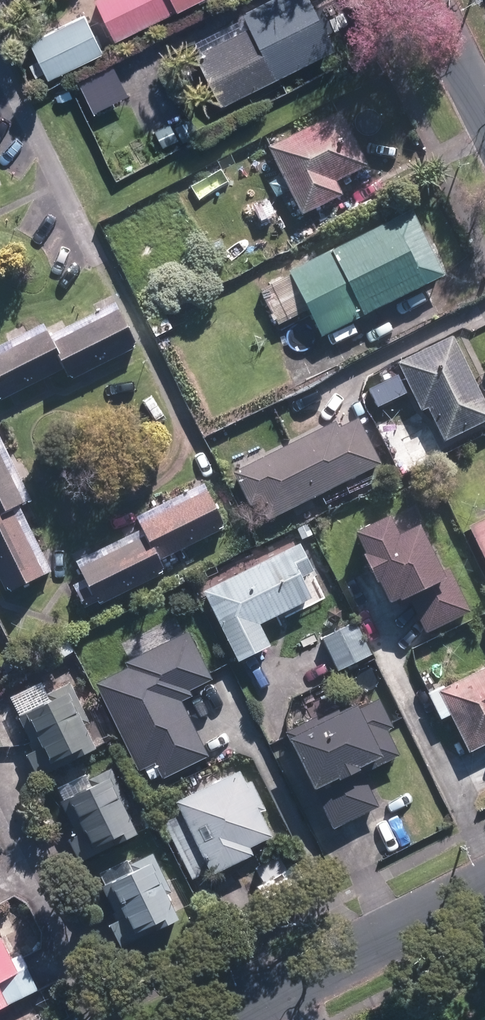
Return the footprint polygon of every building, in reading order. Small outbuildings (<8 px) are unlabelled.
[(188,0),(92,0),(111,38),(188,0)] [(193,55),(220,107),(340,46),(317,0),(269,0),(241,14),(248,27),(193,55)] [(102,53),(85,16),(29,43),(46,79),(102,53)] [(81,86),(94,114),(128,98),(115,69),(81,86)] [(337,111),(264,146),(298,214),(338,194),(332,180),(363,165),(337,111)] [(157,147),(177,137),(170,122),(149,132),(157,147)] [(270,201),(253,208),(259,224),(276,217),(270,201)] [(407,210),(285,270),(317,335),(439,275),(407,210)] [(115,310),(50,342),(44,330),(0,352),(0,397),(61,367),(66,375),(69,375),(70,378),(131,347),(130,344),(131,342),(115,310)] [(154,335),(171,327),(163,310),(146,318),(154,335)] [(451,336),(394,364),(418,413),(425,409),(442,443),(484,421),(484,406),(451,336)] [(333,420),(230,471),(246,504),(256,500),(265,519),(378,463),(355,417),(336,427),(333,420)] [(1,589),(5,587),(5,590),(39,573),(8,507),(20,502),(0,461),(0,587),(1,589)] [(141,535),(76,566),(86,587),(73,593),(80,607),(93,601),(95,600),(96,602),(160,571),(154,559),(221,526),(204,489),(135,522),(141,535)] [(484,563),(484,512),(465,521),(484,563)] [(398,534),(390,519),(358,535),(391,603),(409,594),(428,632),(469,612),(448,569),(442,572),(418,524),(398,534)] [(299,542),(311,536),(305,525),(293,531),(299,542)] [(200,591),(234,661),(267,644),(256,623),(308,597),(298,576),(310,571),(297,543),(200,591)] [(335,670),(368,653),(352,621),(318,637),(335,670)] [(209,678),(188,635),(126,664),(129,670),(99,684),(140,770),(157,762),(164,778),(209,757),(182,699),(190,695),(187,688),(209,678)] [(441,685),(440,682),(425,690),(437,716),(446,711),(466,750),(484,741),(484,663),(441,685)] [(38,776),(94,749),(82,724),(90,720),(71,680),(46,693),(50,700),(18,715),(35,748),(26,753),(38,776)] [(283,731),(330,828),(376,805),(360,772),(396,755),(384,729),(390,726),(376,698),(356,707),(354,704),(335,714),(334,711),(316,720),(314,716),(283,731)] [(76,863),(133,835),(120,810),(129,806),(109,767),(84,779),(87,786),(56,801),(73,834),(64,838),(76,863)] [(242,782),(236,770),(171,802),(208,875),(249,854),(245,848),(269,836),(257,813),(263,810),(248,780),(242,782)] [(117,947),(174,920),(162,895),(169,891),(150,852),(126,864),(129,871),(98,886),(114,919),(105,923),(117,947)] [(35,989),(25,966),(14,971),(0,942),(0,1006),(35,989)]
